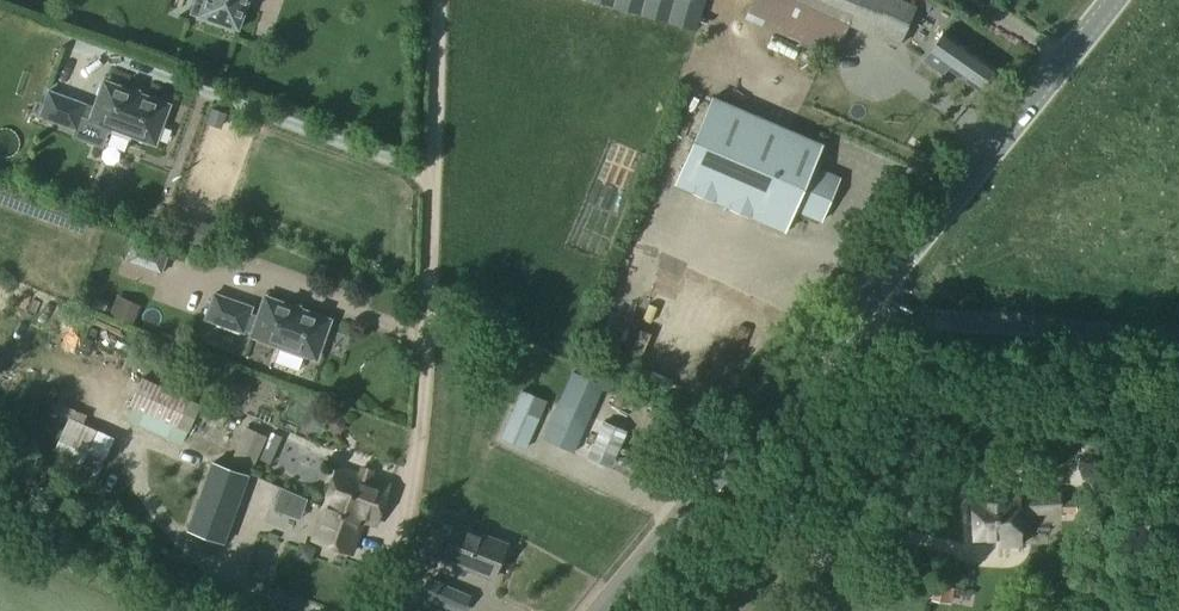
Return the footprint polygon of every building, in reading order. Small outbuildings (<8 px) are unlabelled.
[(190,13),(238,30),(248,0),(195,0),(190,13)] [(698,28),(707,0),(601,0),(698,28)] [(848,26),(899,48),(918,4),(909,0),(788,0),(848,26)] [(942,35),(926,60),(943,71),(949,63),(981,84),(992,67),(942,35)] [(46,92),(37,117),(75,131),(80,115),(89,118),(89,120),(112,128),(110,133),(128,139),(130,135),(154,144),(167,107),(143,98),(143,97),(141,96),(141,97),(132,94),(132,93),(130,92),(129,93),(102,83),(92,110),(83,107),(84,106),(46,92)] [(716,103),(680,192),(791,236),(800,214),(827,224),(845,180),(818,169),(826,147),(716,103)] [(90,211),(85,224),(100,229),(105,217),(90,211)] [(137,245),(130,263),(164,275),(170,258),(137,245)] [(214,294),(205,319),(242,333),(245,326),(254,329),(251,336),(315,359),(329,321),(304,312),(304,311),(302,310),(301,311),(292,308),(293,307),(290,306),(290,307),(265,298),(257,321),(247,318),(251,308),(214,294)] [(135,309),(117,302),(112,315),(130,322),(135,309)] [(78,358),(87,341),(45,320),(36,337),(78,358)] [(203,348),(241,361),(248,341),(210,328),(203,348)] [(573,371),(543,439),(576,454),(606,386),(573,371)] [(134,406),(190,433),(225,450),(239,421),(231,418),(143,377),(130,405),(134,406)] [(239,382),(239,394),(251,395),(251,383),(239,382)] [(522,390),(501,438),(529,450),(550,402),(522,390)] [(107,488),(127,438),(93,425),(97,415),(82,410),(64,457),(91,468),(86,480),(107,488)] [(328,429),(332,435),(338,435),(343,431),(344,424),(340,420),(333,419),(328,423),(328,429)] [(602,426),(588,458),(608,467),(622,436),(602,426)] [(266,439),(245,430),(231,465),(251,473),(266,439)] [(372,471),(377,456),(348,448),(344,462),(372,471)] [(324,507),(314,539),(352,552),(363,519),(377,523),(391,478),(339,461),(324,506),(324,507)] [(213,465),(188,532),(224,546),(249,478),(213,465)] [(309,529),(318,508),(283,494),(274,515),(309,529)] [(1004,501),(973,501),(974,537),(997,537),(997,545),(1021,544),(1021,513),(1076,512),(1076,501),(1061,501),(1061,494),(1021,495),(1021,494),(1003,494),(1004,501)] [(438,516),(430,539),(449,546),(444,559),(493,579),(507,543),(438,516)] [(432,597),(464,610),(472,592),(440,578),(432,597)] [(935,585),(932,600),(947,604),(951,588),(935,585)]
